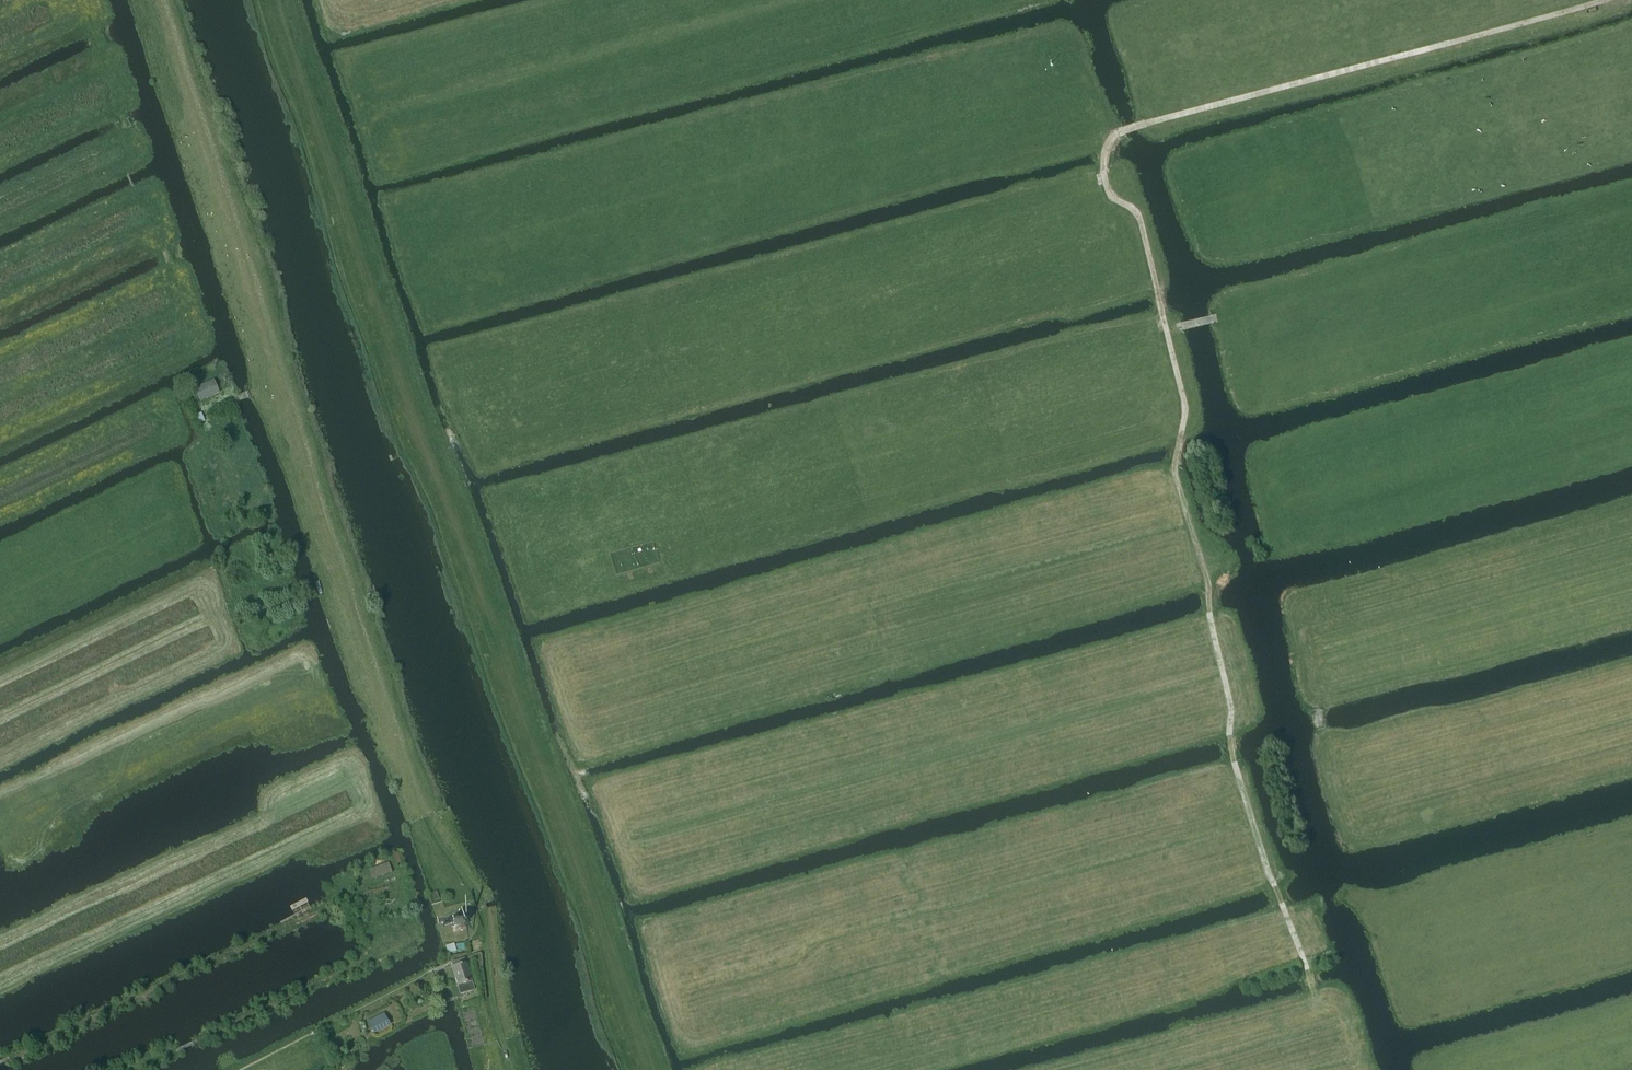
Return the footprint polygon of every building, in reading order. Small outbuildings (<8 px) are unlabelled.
[(214,381),(195,389),(200,401),(220,393),(214,381)] [(201,413),(195,416),(199,425),(205,422),(201,413)] [(371,879),(392,873),(389,863),(368,869),(371,879)] [(463,919),(462,915),(450,919),(454,931),(466,927),(466,925),(469,924),(467,918),(463,919)] [(454,944),(446,947),(448,954),(456,952),(454,944)] [(465,959),(451,963),(452,967),(451,968),(459,994),(474,990),(466,963),(465,959)] [(384,1013),(367,1021),(373,1032),(389,1024),(384,1013)]
